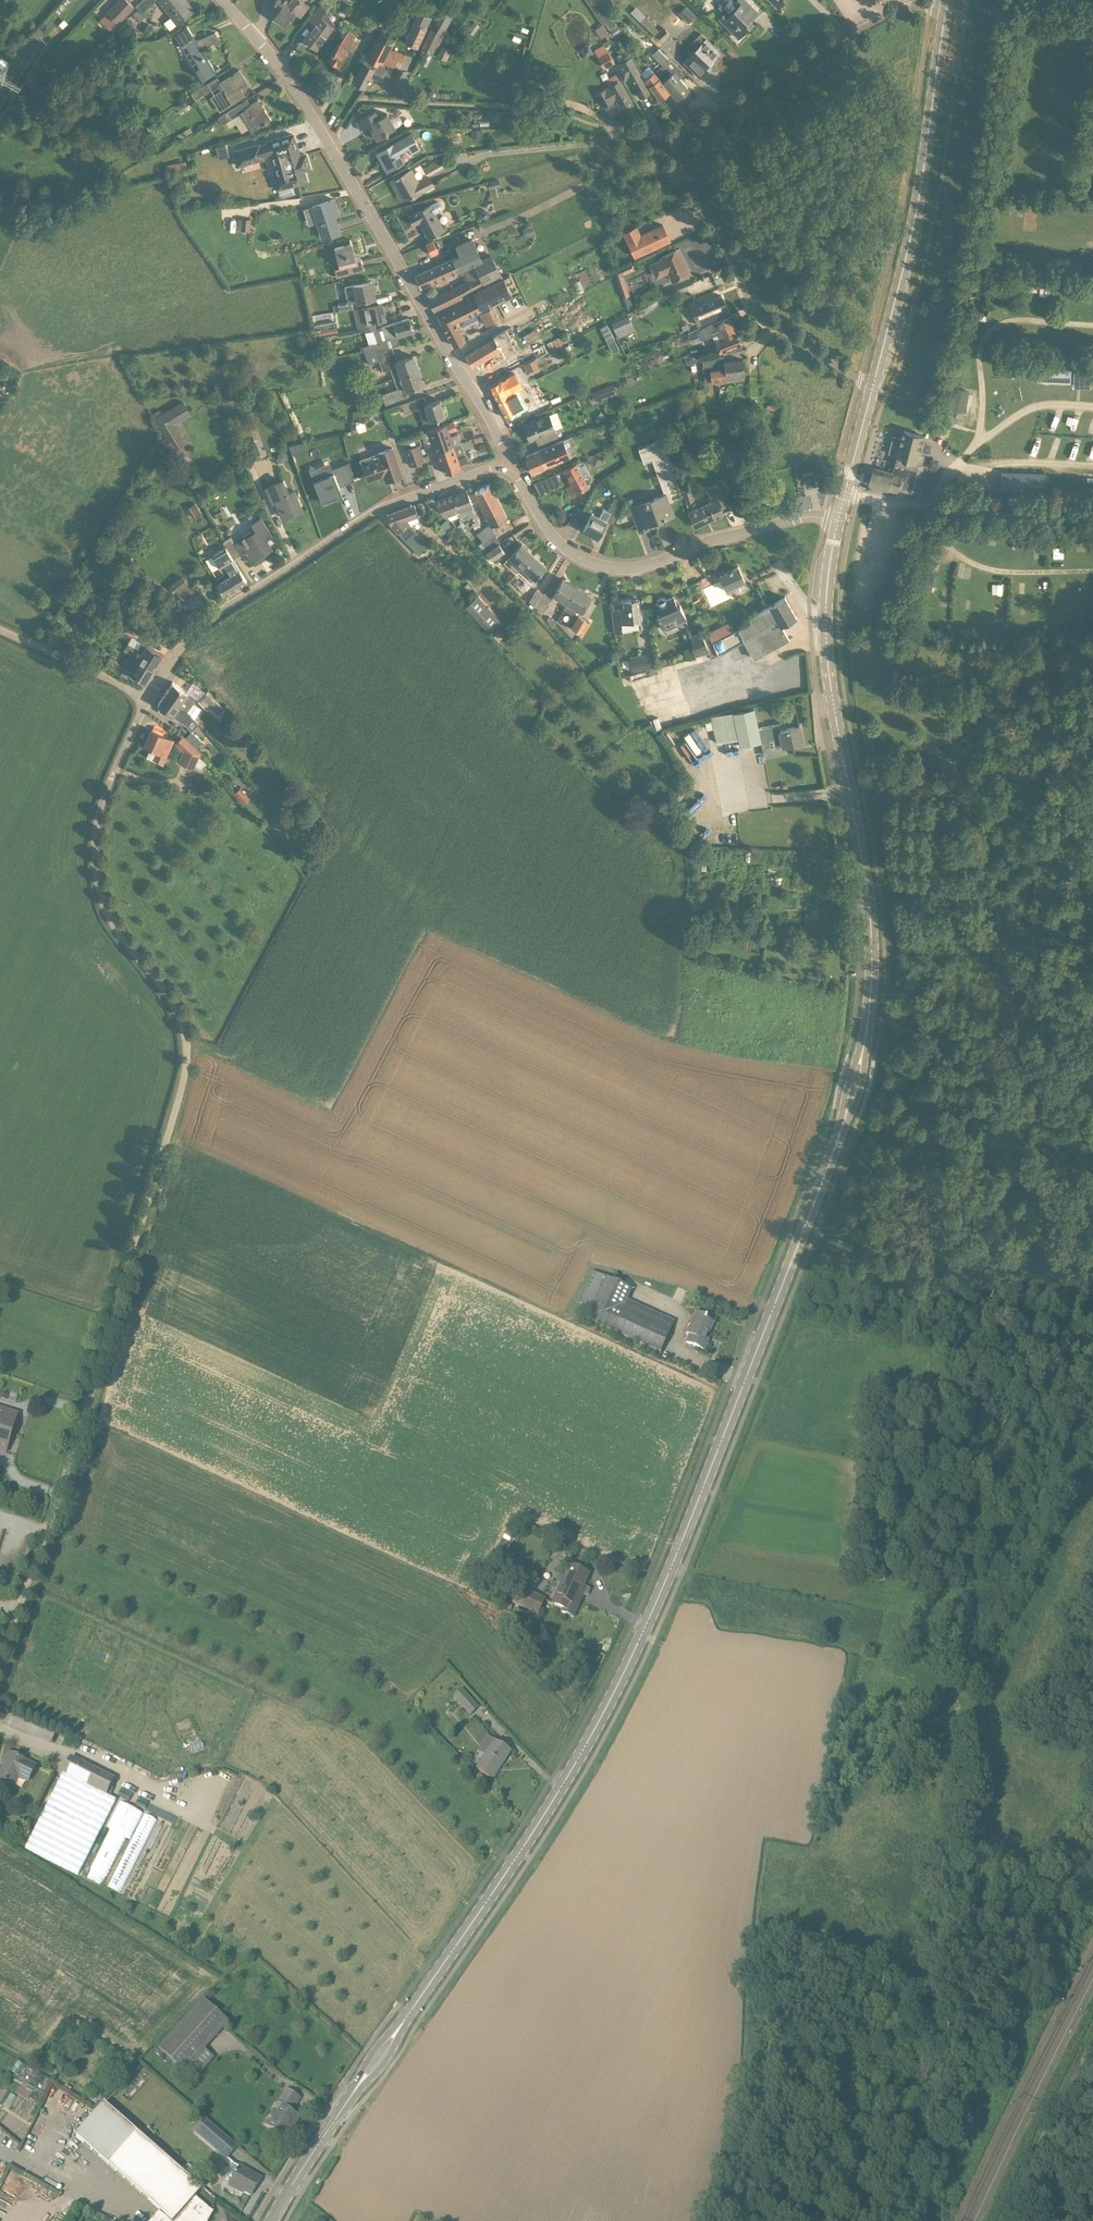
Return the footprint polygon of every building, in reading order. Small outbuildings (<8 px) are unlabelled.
[(132,0),(119,0),(106,14),(117,25),(135,8),(129,2),(132,0)] [(137,9),(141,13),(156,0),(141,0),(135,6),(137,9)] [(191,13),(181,0),(159,0),(157,1),(170,17),(165,21),(171,28),(191,13)] [(310,5),(303,0),(275,0),(272,4),(279,9),(273,17),(284,25),(293,12),(300,17),(310,5)] [(316,49),(333,27),(320,18),(330,5),(323,0),(308,21),(314,26),(303,40),(316,49)] [(734,0),(723,0),(717,6),(724,13),(718,18),(731,31),(733,30),(739,36),(752,23),(749,20),(757,12),(745,0),(736,0),(735,1),(734,0)] [(637,5),(631,11),(654,34),(659,29),(637,5)] [(689,22),(695,16),(685,6),(679,13),(689,22)] [(610,30),(618,25),(605,11),(600,15),(610,30)] [(418,13),(413,22),(426,29),(431,20),(418,13)] [(614,37),(604,23),(594,30),(601,39),(605,36),(608,41),(614,37)] [(188,27),(174,36),(179,43),(192,35),(188,27)] [(662,42),(670,35),(662,27),(655,34),(662,42)] [(341,66),(361,38),(349,29),(329,58),(335,63),(336,62),(341,66)] [(700,77),(711,66),(708,63),(720,51),(706,38),(696,29),(690,36),(693,39),(690,43),(696,48),(684,61),(700,77)] [(430,56),(441,35),(430,30),(419,50),(430,56)] [(380,31),(365,57),(377,65),(378,63),(379,62),(383,63),(395,39),(380,31)] [(203,51),(220,39),(216,33),(197,43),(197,42),(188,48),(198,65),(195,68),(203,81),(217,73),(203,51)] [(418,48),(420,42),(407,35),(404,41),(418,48)] [(237,42),(219,59),(225,65),(243,49),(237,42)] [(446,61),(451,50),(441,46),(436,56),(446,61)] [(664,67),(671,60),(658,48),(652,55),(664,67)] [(605,68),(614,63),(607,50),(598,55),(605,68)] [(412,56),(404,54),(399,68),(407,71),(412,56)] [(650,92),(638,71),(629,59),(616,67),(624,79),(629,76),(640,98),(650,92)] [(388,68),(378,63),(377,65),(376,67),(364,61),(353,82),(364,88),(370,76),(373,78),(380,82),(383,77),(395,84),(396,82),(401,85),(408,71),(399,68),(392,66),(389,65),(388,68)] [(239,70),(220,82),(223,88),(210,97),(219,112),(244,95),(240,88),(248,83),(239,70)] [(669,92),(654,72),(644,79),(649,85),(660,98),(669,92)] [(678,97),(688,89),(673,72),(664,79),(678,97)] [(619,80),(615,74),(606,80),(609,86),(595,93),(603,107),(617,100),(621,107),(631,101),(619,80)] [(211,89),(207,83),(191,94),(195,99),(211,89)] [(263,126),(265,124),(265,123),(271,119),(258,100),(250,105),(247,100),(231,110),(235,117),(239,114),(251,132),(262,125),(263,126)] [(221,125),(235,117),(231,110),(217,119),(221,125)] [(379,117),(376,110),(355,121),(360,130),(369,125),(378,140),(388,134),(387,132),(396,127),(388,113),(379,117)] [(469,137),(482,136),(482,128),(469,129),(469,137)] [(421,149),(411,132),(393,143),(380,151),(384,157),(380,160),(386,172),(404,162),(399,153),(408,149),(412,154),(421,149)] [(297,148),(293,134),(267,142),(267,144),(259,146),(259,144),(233,152),(237,166),(263,159),(263,157),(271,155),(275,170),(282,168),(283,172),(281,173),(285,187),(297,184),(296,182),(306,179),(303,170),(310,169),(305,154),(299,156),(296,148),(297,148)] [(219,159),(229,156),(225,143),(215,146),(219,159)] [(167,177),(187,173),(185,161),(164,165),(167,177)] [(418,181),(412,169),(391,180),(396,189),(398,188),(404,198),(410,196),(411,197),(414,196),(414,197),(435,186),(429,175),(418,181)] [(492,189),(500,187),(498,180),(490,183),(492,189)] [(321,239),(340,233),(332,211),(337,210),(333,199),(310,206),(321,239)] [(443,230),(434,213),(439,211),(441,209),(442,207),(442,204),(440,202),(438,202),(435,202),(409,216),(413,225),(420,221),(428,238),(443,230)] [(250,231),(251,219),(238,217),(236,230),(250,231)] [(670,240),(662,225),(641,235),(637,226),(623,233),(634,257),(670,240)] [(459,270),(464,268),(481,260),(472,239),(456,246),(460,256),(453,258),(459,270)] [(431,255),(438,251),(433,241),(426,244),(431,255)] [(356,260),(351,243),(334,248),(338,262),(333,263),(337,277),(364,269),(361,259),(356,260)] [(679,260),(674,251),(660,257),(661,259),(649,264),(656,278),(667,273),(671,281),(689,273),(685,265),(682,258),(679,260)] [(433,310),(465,293),(473,289),(502,275),(491,255),(481,260),(464,268),(470,280),(455,288),(428,300),(433,310)] [(453,273),(459,270),(453,258),(415,276),(420,286),(452,271),(453,273)] [(633,308),(629,295),(630,295),(623,276),(624,274),(634,270),(631,263),(614,271),(623,297),(628,310),(633,308)] [(502,275),(473,289),(484,309),(489,306),(512,295),(502,275)] [(689,286),(691,292),(711,283),(708,277),(689,286)] [(371,281),(352,286),(355,301),(374,298),(371,281)] [(1051,295),(1051,282),(1041,282),(1040,295),(1051,295)] [(468,317),(484,309),(473,289),(465,293),(466,296),(435,311),(454,346),(466,339),(457,322),(468,317)] [(729,314),(722,296),(700,305),(699,303),(690,307),(699,327),(729,314)] [(338,305),(339,311),(353,308),(352,302),(338,304),(338,305)] [(375,329),(373,322),(385,319),(382,304),(360,309),(363,324),(364,324),(366,332),(375,330),(375,329)] [(486,326),(499,319),(493,308),(481,314),(486,326)] [(737,334),(732,323),(730,316),(709,325),(712,333),(714,333),(716,337),(720,334),(722,341),(716,344),(719,352),(722,351),(722,352),(741,344),(738,335),(739,335),(738,333),(737,334)] [(624,318),(613,324),(616,331),(627,325),(624,318)] [(379,342),(413,331),(408,319),(381,327),(375,329),(375,330),(379,342)] [(316,339),(326,337),(337,335),(337,330),(336,322),(323,324),(314,326),(316,339)] [(707,326),(688,334),(692,342),(711,336),(707,326)] [(1036,344),(1036,331),(1017,330),(1016,343),(1036,344)] [(512,344),(506,333),(494,339),(466,355),(472,366),(501,349),(502,350),(512,344)] [(551,349),(566,342),(562,335),(547,343),(551,349)] [(1063,346),(1063,337),(1050,337),(1050,345),(1063,346)] [(363,351),(384,348),(382,341),(362,347),(363,351)] [(544,344),(532,350),(536,358),(548,352),(544,344)] [(383,371),(396,366),(400,376),(418,371),(413,356),(397,361),(392,347),(384,348),(363,351),(368,365),(379,361),(383,371)] [(690,365),(696,363),(697,360),(691,348),(685,351),(689,359),(690,365)] [(724,362),(723,355),(721,356),(722,380),(726,379),(727,383),(727,382),(727,380),(728,380),(727,375),(744,373),(742,360),(724,362)] [(722,380),(721,356),(702,361),(705,382),(711,381),(712,382),(715,381),(716,384),(727,383),(726,379),(722,380)] [(526,373),(540,367),(536,359),(523,365),(526,373)] [(1070,383),(1071,371),(1040,370),(1039,382),(1070,383)] [(385,405),(409,396),(407,390),(423,385),(418,371),(400,376),(393,378),(397,389),(381,394),(385,405)] [(514,388),(521,384),(515,373),(490,386),(496,397),(507,419),(526,409),(514,388)] [(610,393),(607,387),(599,391),(598,390),(590,393),(594,401),(602,398),(602,397),(610,393)] [(967,412),(970,391),(954,389),(951,410),(967,412)] [(731,398),(720,400),(721,411),(734,409),(731,398)] [(419,408),(416,399),(401,404),(404,413),(419,408)] [(440,400),(424,405),(429,421),(445,416),(440,400)] [(181,443),(171,427),(191,416),(182,401),(154,418),(161,430),(172,448),(181,443)] [(355,419),(370,413),(367,407),(352,412),(355,419)] [(1053,413),(1049,422),(1057,426),(1061,417),(1053,413)] [(539,444),(559,438),(550,415),(525,424),(530,440),(536,438),(539,444)] [(946,438),(951,422),(948,421),(947,424),(935,421),(931,434),(946,438)] [(458,430),(455,422),(446,425),(431,430),(439,453),(461,444),(458,434),(450,437),(449,433),(458,430)] [(404,437),(407,432),(402,428),(398,433),(404,437)] [(959,446),(963,431),(951,428),(947,443),(959,446)] [(912,494),(921,459),(920,459),(925,437),(904,431),(894,470),(893,470),(892,474),(875,469),(871,485),(898,492),(898,491),(912,494)] [(567,448),(576,444),(573,436),(526,455),(532,472),(545,467),(544,466),(570,455),(567,448)] [(409,467),(423,462),(418,446),(421,444),(418,437),(402,442),(404,450),(403,450),(409,467)] [(664,440),(639,447),(647,473),(660,469),(663,479),(675,476),(664,440)] [(240,453),(246,450),(243,443),(237,446),(240,453)] [(458,459),(457,457),(465,454),(461,444),(439,453),(445,473),(461,468),(468,465),(465,457),(458,459)] [(402,474),(392,448),(378,453),(380,459),(374,461),(374,459),(362,463),(368,481),(385,474),(384,473),(390,471),(393,478),(402,474)] [(331,461),(309,470),(323,504),(338,497),(337,493),(341,492),(339,487),(354,481),(349,462),(334,469),(331,461)] [(570,495),(594,483),(583,461),(564,470),(572,485),(566,488),(570,495)] [(814,482),(811,471),(812,471),(812,470),(802,473),(802,474),(803,474),(806,484),(814,482)] [(1046,490),(1047,471),(1003,470),(1002,489),(1046,490)] [(539,493),(562,483),(557,473),(534,483),(539,493)] [(289,492),(283,479),(266,486),(272,503),(275,501),(281,514),(285,512),(287,516),(303,508),(295,489),(289,492)] [(695,527),(731,508),(718,483),(707,488),(713,500),(688,513),(695,527)] [(492,526),(506,519),(501,510),(489,485),(476,492),(487,516),(492,526)] [(686,503),(690,501),(694,500),(690,487),(682,489),(686,503)] [(461,519),(468,516),(465,509),(472,506),(467,490),(456,494),(459,507),(459,508),(461,519)] [(640,532),(648,529),(646,525),(673,515),(665,493),(630,505),(640,532)] [(461,519),(459,508),(459,507),(456,494),(435,502),(445,514),(446,515),(450,520),(458,517),(459,519),(461,519)] [(433,500),(432,498),(425,500),(425,501),(441,518),(445,514),(435,502),(434,499),(433,500)] [(196,503),(188,508),(195,518),(203,513),(196,503)] [(613,524),(620,506),(611,503),(608,511),(603,509),(599,516),(592,513),(583,530),(597,538),(606,521),(613,524)] [(403,527),(409,523),(410,522),(407,520),(418,516),(414,505),(387,514),(391,526),(395,530),(402,525),(403,527)] [(219,520),(227,515),(223,509),(216,513),(219,520)] [(264,552),(271,548),(267,540),(273,537),(261,516),(251,523),(255,529),(234,542),(242,556),(246,554),(251,562),(261,556),(259,553),(263,550),(264,552)] [(440,536),(451,525),(447,521),(442,525),(436,531),(440,536)] [(429,546),(409,523),(403,527),(402,525),(395,530),(398,533),(398,532),(419,555),(429,546)] [(483,533),(487,537),(493,533),(489,528),(483,533)] [(488,550),(499,543),(500,543),(494,532),(493,533),(487,537),(482,541),(488,550)] [(491,559),(504,550),(499,543),(488,550),(486,552),(491,559)] [(519,572),(535,557),(521,544),(509,558),(510,558),(507,561),(519,572)] [(224,594),(246,580),(233,559),(225,547),(209,557),(216,568),(223,564),(230,575),(217,583),(224,594)] [(534,579),(545,566),(535,557),(519,572),(531,582),(534,579)] [(745,580),(738,566),(733,569),(732,568),(729,570),(730,570),(720,575),(723,581),(704,590),(711,607),(730,598),(728,592),(735,589),(733,586),(745,580)] [(926,573),(925,589),(931,590),(933,574),(926,573)] [(181,576),(168,586),(176,595),(188,584),(181,576)] [(516,587),(520,582),(515,577),(510,582),(516,587)] [(565,609),(578,588),(563,579),(553,596),(566,604),(564,609),(565,609)] [(583,634),(590,623),(586,620),(587,620),(579,615),(581,612),(591,596),(578,588),(565,609),(574,615),(572,618),(575,619),(570,627),(579,632),(580,632),(583,634)] [(535,607),(544,594),(536,589),(529,601),(535,607)] [(543,612),(551,598),(544,594),(535,607),(543,612)] [(487,634),(500,622),(477,597),(464,608),(487,634)] [(677,605),(673,597),(666,600),(665,599),(663,597),(660,598),(658,600),(657,603),(655,604),(659,613),(657,614),(663,629),(677,622),(678,624),(683,626),(687,624),(685,619),(686,619),(680,604),(677,605)] [(754,659),(789,639),(781,626),(796,617),(784,597),(748,618),(750,622),(739,628),(737,629),(724,636),(713,641),(712,639),(711,639),(706,641),(710,653),(708,653),(710,658),(718,655),(743,640),(754,659)] [(615,632),(622,632),(621,623),(640,621),(637,599),(611,602),(615,632)] [(553,627),(556,621),(549,616),(547,620),(553,627)] [(96,631),(109,638),(113,630),(101,623),(96,631)] [(708,653),(710,653),(701,633),(690,637),(694,646),(692,647),(696,657),(708,653)] [(134,658),(136,657),(153,668),(161,656),(131,636),(122,650),(129,655),(134,658)] [(91,660),(93,649),(85,647),(83,658),(91,660)] [(631,670),(654,667),(652,653),(630,656),(631,670)] [(153,668),(136,657),(134,658),(129,655),(121,667),(118,665),(110,660),(106,668),(125,679),(130,671),(146,680),(153,668)] [(198,701),(206,693),(206,692),(193,683),(187,691),(173,682),(165,694),(180,705),(178,707),(190,715),(191,714),(197,705),(194,703),(197,698),(199,700),(198,701)] [(198,701),(207,709),(209,707),(218,715),(225,709),(215,700),(214,701),(206,693),(198,701)] [(185,721),(190,715),(178,707),(180,705),(165,694),(158,703),(185,721)] [(759,735),(754,708),(721,715),(721,716),(712,717),(717,743),(726,741),(738,738),(740,746),(761,741),(773,738),(775,747),(803,741),(799,726),(779,731),(772,732),(759,735)] [(167,758),(165,757),(173,740),(166,737),(166,736),(152,730),(145,745),(149,747),(145,757),(163,766),(167,758)] [(196,748),(202,741),(192,731),(186,738),(196,748)] [(196,748),(186,738),(183,736),(176,743),(185,751),(180,762),(193,768),(200,752),(196,748)] [(244,804),(249,800),(239,789),(235,793),(244,804)] [(661,1353),(675,1321),(627,1300),(632,1289),(591,1271),(572,1313),(661,1353)] [(704,1350),(709,1339),(707,1338),(714,1323),(707,1320),(708,1318),(695,1313),(685,1334),(688,1335),(685,1342),(704,1350)] [(18,1414),(0,1408),(0,1430),(12,1433),(18,1414)] [(12,1433),(0,1430),(0,1450),(6,1452),(12,1433)] [(574,1604),(588,1573),(571,1566),(553,1605),(567,1612),(571,1603),(574,1604)] [(538,1613),(544,1600),(520,1589),(514,1603),(538,1613)] [(469,1716),(479,1707),(462,1688),(452,1697),(469,1716)] [(493,1778),(510,1751),(493,1740),(476,1768),(493,1778)] [(37,1766),(11,1753),(0,1775),(0,1780),(15,1787),(19,1778),(28,1783),(37,1766)] [(78,1876),(97,1837),(116,1799),(107,1795),(115,1778),(71,1756),(62,1773),(63,1774),(25,1849),(78,1876)] [(129,1838),(142,1813),(119,1801),(106,1826),(110,1828),(87,1875),(103,1883),(126,1836),(129,1838)] [(110,1886),(121,1891),(146,1835),(135,1831),(110,1886)] [(197,2081),(217,2059),(207,2051),(232,2023),(206,1999),(161,2049),(197,2081)] [(296,2105),(286,2098),(282,2104),(279,2102),(264,2124),(270,2128),(287,2139),(292,2130),(291,2130),(300,2115),(292,2111),(296,2105)] [(105,2104),(106,2103),(105,2102),(75,2136),(76,2137),(76,2136),(160,2210),(151,2220),(208,2220),(214,2211),(213,2211),(195,2197),(202,2188),(201,2188),(105,2104)] [(230,2159),(239,2147),(208,2121),(198,2132),(230,2159)] [(251,2195),(261,2179),(240,2166),(228,2185),(242,2193),(243,2191),(251,2195)]
